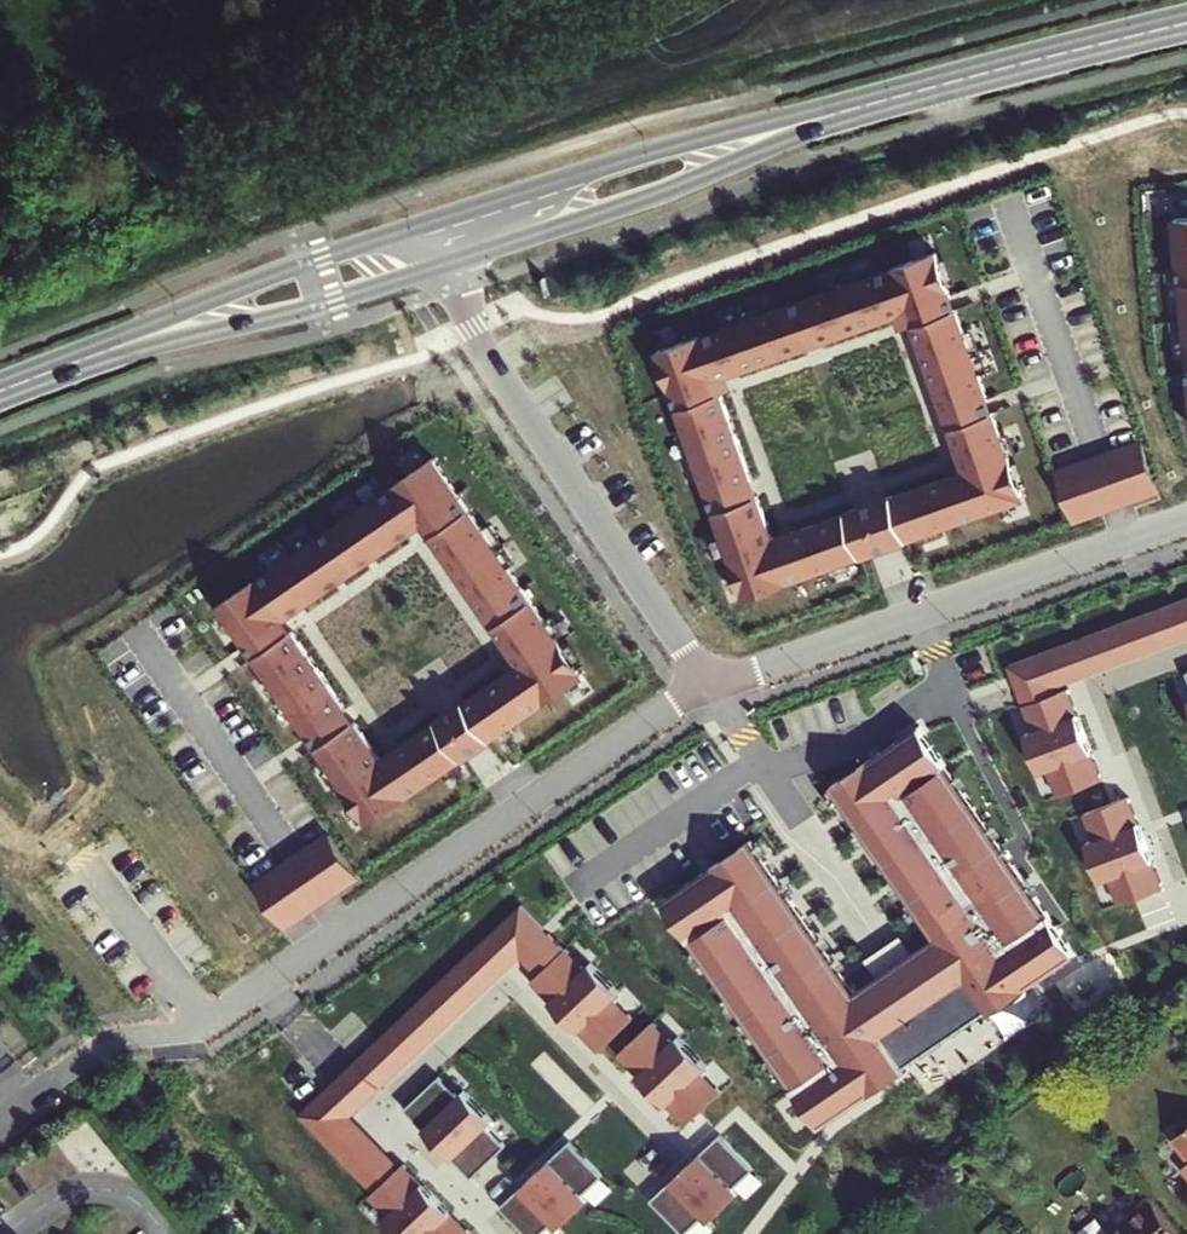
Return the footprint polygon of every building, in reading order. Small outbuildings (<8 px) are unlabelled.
[(1186,332),(1186,218),(1176,219),(1186,332)] [(659,350),(749,604),(1027,505),(937,251),(659,350)] [(1100,456),(1058,472),(1074,518),(1116,503),(1158,488),(1140,442),(1100,456)] [(435,456),(221,604),(368,824),(584,676),(435,456)] [(1065,690),(1063,683),(1186,635),(1186,595),(1007,663),(1024,705),(1065,690)] [(1065,690),(1024,705),(1058,796),(1104,779),(1070,688),(1065,690)] [(832,786),(934,938),(905,958),(896,944),(875,959),(884,972),(854,992),(752,840),(664,900),(820,1130),(908,1070),(905,1065),(984,1011),(988,1016),(1076,956),(920,726),(832,786)] [(1130,796),(1084,813),(1117,904),(1163,888),(1130,796)] [(293,860),(258,884),(285,924),(320,900),(358,875),(329,835),(293,860)] [(570,945),(535,978),(602,1049),(638,1015),(570,945)] [(654,1022),(619,1055),(686,1126),(721,1093),(654,1022)] [(440,1073),(405,1107),(472,1177),(507,1144),(440,1073)] [(1170,1142),(1186,1164),(1186,1128),(1170,1142)] [(684,1233),(686,1233),(755,1167),(721,1132),(651,1200),(684,1233)] [(529,1233),(544,1233),(606,1174),(572,1139),(502,1207),(529,1233)] [(369,1197),(405,1233),(472,1233),(405,1163),(369,1197)] [(1178,1172),(1186,1183),(1186,1165),(1178,1172)] [(1095,1233),(1173,1233),(1143,1196),(1095,1233)]
